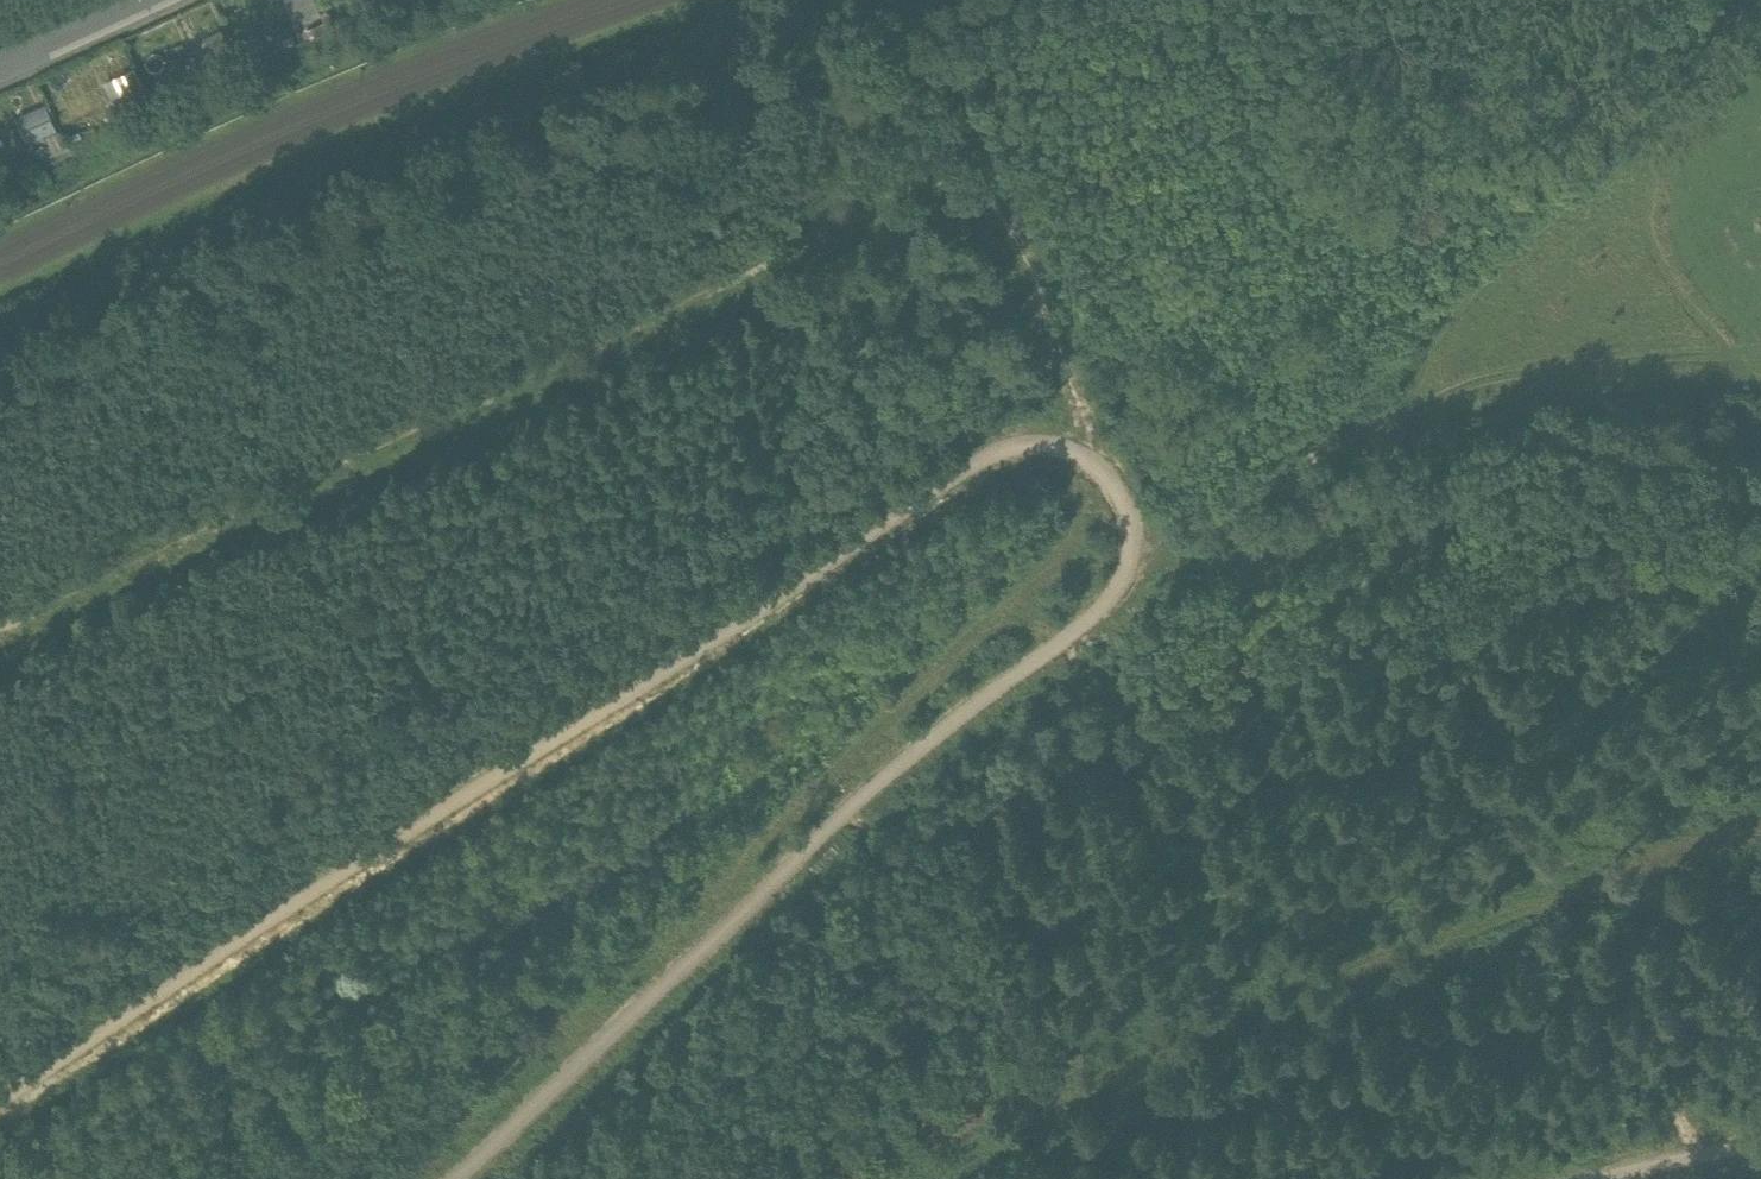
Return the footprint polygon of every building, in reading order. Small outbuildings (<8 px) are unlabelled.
[(288,24),(316,16),(312,0),(281,0),(288,24)] [(30,156),(61,144),(44,101),(13,113),(30,156)]
